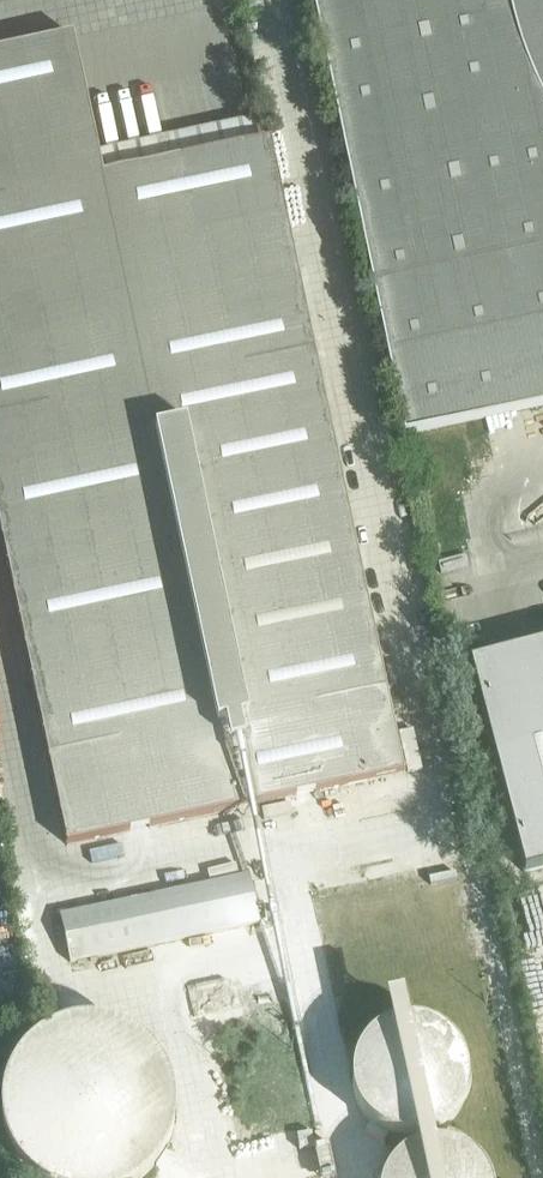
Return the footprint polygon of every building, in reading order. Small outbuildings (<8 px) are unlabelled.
[(388,354),(405,436),(542,407),(542,98),(539,91),(534,79),(529,68),(525,57),(521,46),(518,35),(515,24),(512,12),(509,0),(323,0),(315,2),(314,2),(388,354)] [(512,12),(515,24),(518,35),(521,46),(525,57),(529,68),(534,79),(539,91),(542,98),(542,0),(509,0),(512,12)] [(271,143),(104,178),(74,37),(0,53),(0,529),(67,847),(405,775),(271,143)] [(470,663),(525,874),(542,870),(542,644),(470,663)] [(251,876),(62,916),(72,964),(261,924),(251,876)] [(178,1110),(176,1093),(171,1077),(164,1063),(159,1056),(152,1047),(137,1036),(126,1030),(118,1026),(109,1024),(92,1021),(75,1023),(57,1027),(49,1031),(40,1036),(26,1047),(15,1061),(7,1076),(4,1084),(2,1093),(0,1109),(2,1127),(6,1142),(13,1156),(24,1171),(32,1177),(146,1177),(151,1174),(162,1160),(171,1145),(176,1129),(178,1112),(178,1110)] [(471,1084),(471,1083),(470,1072),(467,1061),(462,1051),(455,1043),(447,1035),(436,1029),(427,1025),(414,1023),(406,1023),(392,1026),(381,1032),(371,1039),(363,1049),(357,1059),(353,1070),(352,1082),(353,1092),(355,1103),(360,1113),(367,1122),(376,1131),(388,1137),(397,1140),(408,1142),(416,1142),(431,1139),(442,1134),(451,1127),(459,1119),(465,1108),(469,1097),(471,1084)] [(487,1171),(478,1161),(468,1153),(457,1148),(443,1145),(434,1145),(425,1146),(413,1150),(402,1156),(393,1165),(388,1172),(385,1177),(490,1177),(487,1171)]
